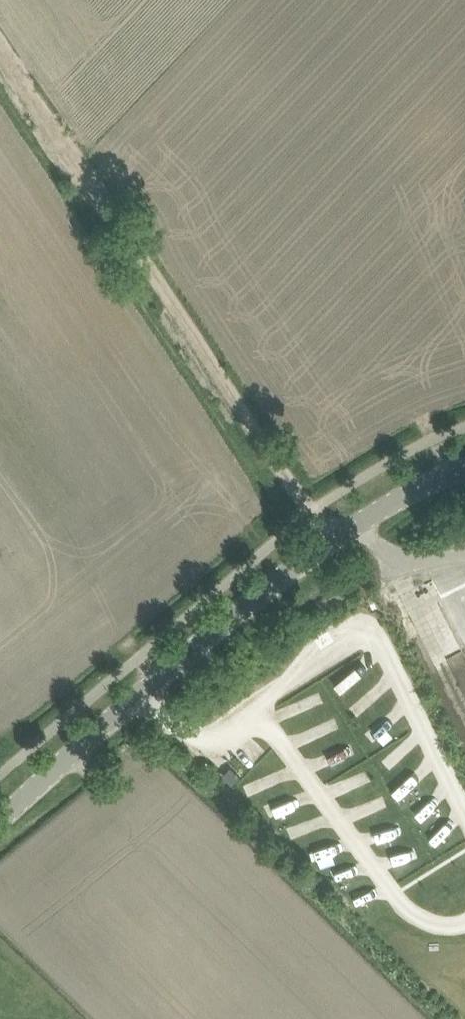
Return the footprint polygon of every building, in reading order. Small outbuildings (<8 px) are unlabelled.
[(230,766),(222,775),(232,785),(240,776),(230,766)]
